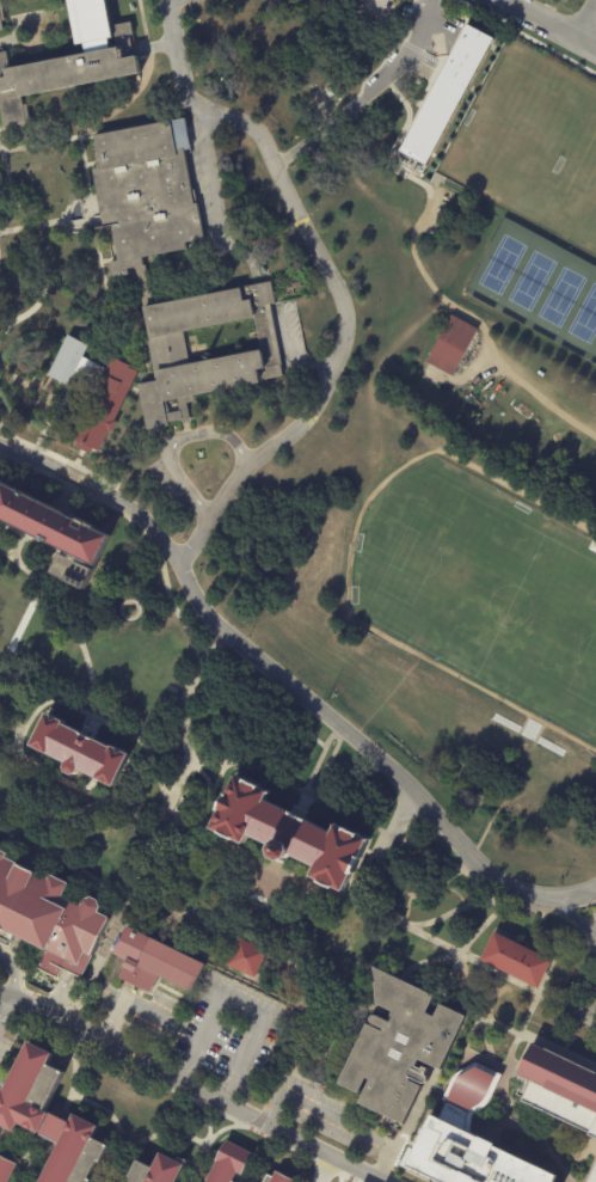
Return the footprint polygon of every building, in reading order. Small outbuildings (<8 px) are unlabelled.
[(379,20),(367,0),(408,0),(403,17),(379,20)] [(474,24),(498,37),(430,163),(404,151),(474,24)] [(140,78),(0,103),(0,65),(134,41),(140,78)] [(92,135),(98,169),(92,170),(103,227),(111,226),(118,261),(110,262),(112,277),(129,274),(128,269),(145,265),(143,257),(205,246),(197,189),(191,190),(184,151),(190,148),(185,118),(92,135)] [(143,306),(271,281),(276,304),(270,305),(283,376),(259,380),(259,384),(193,397),(195,402),(186,403),(190,421),(180,423),(180,419),(167,422),(167,425),(165,427),(165,428),(146,431),(137,382),(156,379),(154,368),(143,306)] [(479,333),(455,380),(429,366),(454,318),(480,332),(479,333)] [(83,358),(88,344),(65,335),(48,378),(86,393),(97,364),(83,358)] [(73,445),(88,452),(91,447),(97,449),(137,369),(109,356),(104,366),(94,385),(68,436),(75,440),(73,445)] [(25,532),(0,520),(0,481),(62,513),(72,517),(73,515),(97,526),(96,528),(110,535),(84,590),(50,572),(61,550),(25,532)] [(47,712),(31,746),(66,764),(64,767),(66,772),(72,774),(78,774),(79,771),(113,788),(130,753),(111,745),(110,747),(87,735),(63,723),(64,721),(47,712)] [(270,791),(235,773),(209,828),(244,845),(248,835),(271,846),(270,850),(272,858),(281,862),(289,859),(290,856),(314,866),(309,877),(344,893),(370,839),(334,822),(331,831),(266,800),(270,791)] [(43,948),(0,927),(0,852),(66,883),(60,896),(76,905),(81,894),(104,905),(99,914),(110,919),(81,981),(60,970),(49,993),(26,982),(43,948)] [(127,926),(112,954),(125,960),(117,978),(148,993),(156,976),(190,992),(204,963),(127,926)] [(493,931),(551,960),(537,988),(480,960),(493,931)] [(227,964),(239,937),(266,950),(254,976),(227,964)] [(373,966),(375,1004),(392,1011),(387,1021),(376,1015),(373,1015),(370,1017),(370,1019),(370,1022),(371,1023),(383,1029),(382,1031),(365,1024),(337,1083),(357,1094),(364,1078),(369,1080),(358,1103),(403,1125),(420,1085),(408,1080),(410,1078),(420,1083),(424,1083),(425,1082),(426,1079),(425,1076),(424,1074),(426,1068),(422,1066),(420,1068),(416,1066),(418,1060),(438,1070),(465,1016),(440,1004),(434,1017),(425,1013),(434,994),(373,966)] [(595,1137),(595,1073),(532,1042),(516,1074),(529,1080),(521,1101),(595,1137)] [(0,1092),(0,1133),(10,1138),(16,1126),(49,1143),(59,1125),(25,1106),(50,1059),(25,1046),(0,1092)] [(418,1164),(456,1181),(564,1181),(566,1175),(509,1144),(473,1127),(478,1107),(504,1074),(478,1062),(457,1074),(447,1094),(441,1115),(418,1164)] [(36,1181),(86,1181),(103,1150),(88,1143),(96,1129),(72,1116),(36,1181)] [(204,1181),(234,1181),(246,1157),(223,1145),(204,1181)] [(149,1175),(134,1168),(126,1181),(174,1181),(180,1170),(158,1159),(149,1175)] [(16,1169),(9,1181),(0,1181),(0,1161),(16,1169)] [(586,1181),(595,1181),(595,1161),(586,1181)] [(263,1181),(289,1181),(269,1171),(263,1181)]
